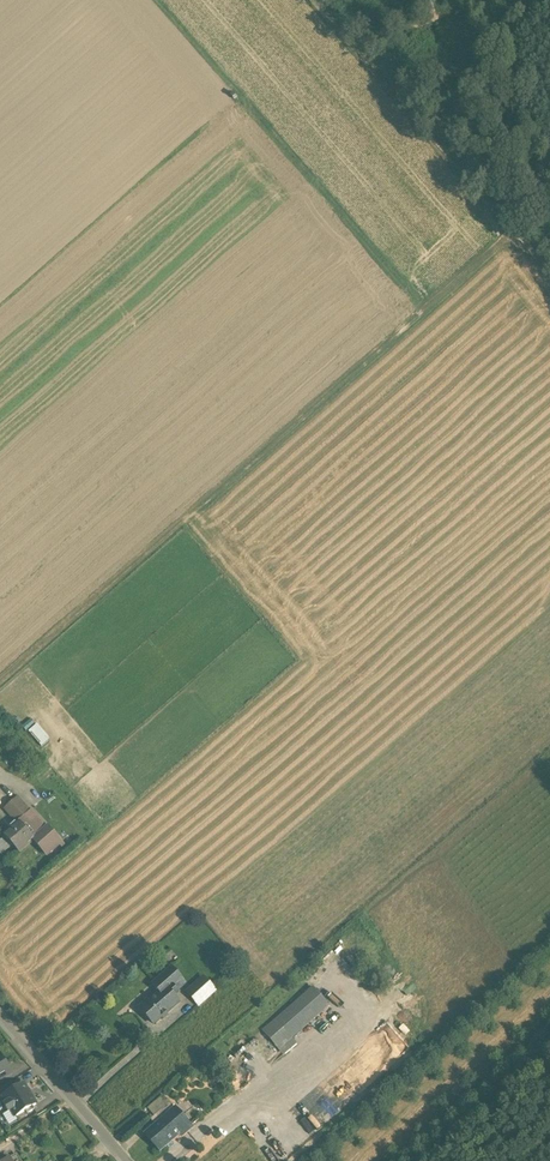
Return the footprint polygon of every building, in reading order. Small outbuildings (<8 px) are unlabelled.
[(41,724),(32,732),(44,747),(53,740),(41,724)] [(5,811),(17,824),(21,821),(31,812),(19,799),(5,811)] [(31,812),(21,821),(37,839),(34,842),(45,856),(59,844),(31,812)] [(17,824),(4,836),(6,838),(4,839),(10,846),(12,844),(20,854),(34,842),(37,839),(21,821),(17,824)] [(353,966),(344,973),(356,987),(365,979),(353,966)] [(172,970),(156,984),(163,992),(167,989),(180,978),(172,970)] [(215,992),(203,979),(187,993),(199,1006),(215,992)] [(322,981),(277,1020),(293,1038),(338,999),(322,981)] [(163,992),(142,1010),(154,1024),(179,1003),(167,989),(163,992)] [(277,1020),(266,1029),(287,1054),(298,1044),(293,1038),(277,1020)] [(0,1059),(0,1079),(9,1074),(0,1059)] [(36,1105),(25,1086),(2,1099),(14,1119),(36,1105)] [(170,1104),(153,1119),(159,1125),(167,1118),(168,1119),(176,1111),(170,1104)] [(159,1125),(147,1136),(160,1151),(180,1134),(168,1119),(167,1118),(159,1125)]
